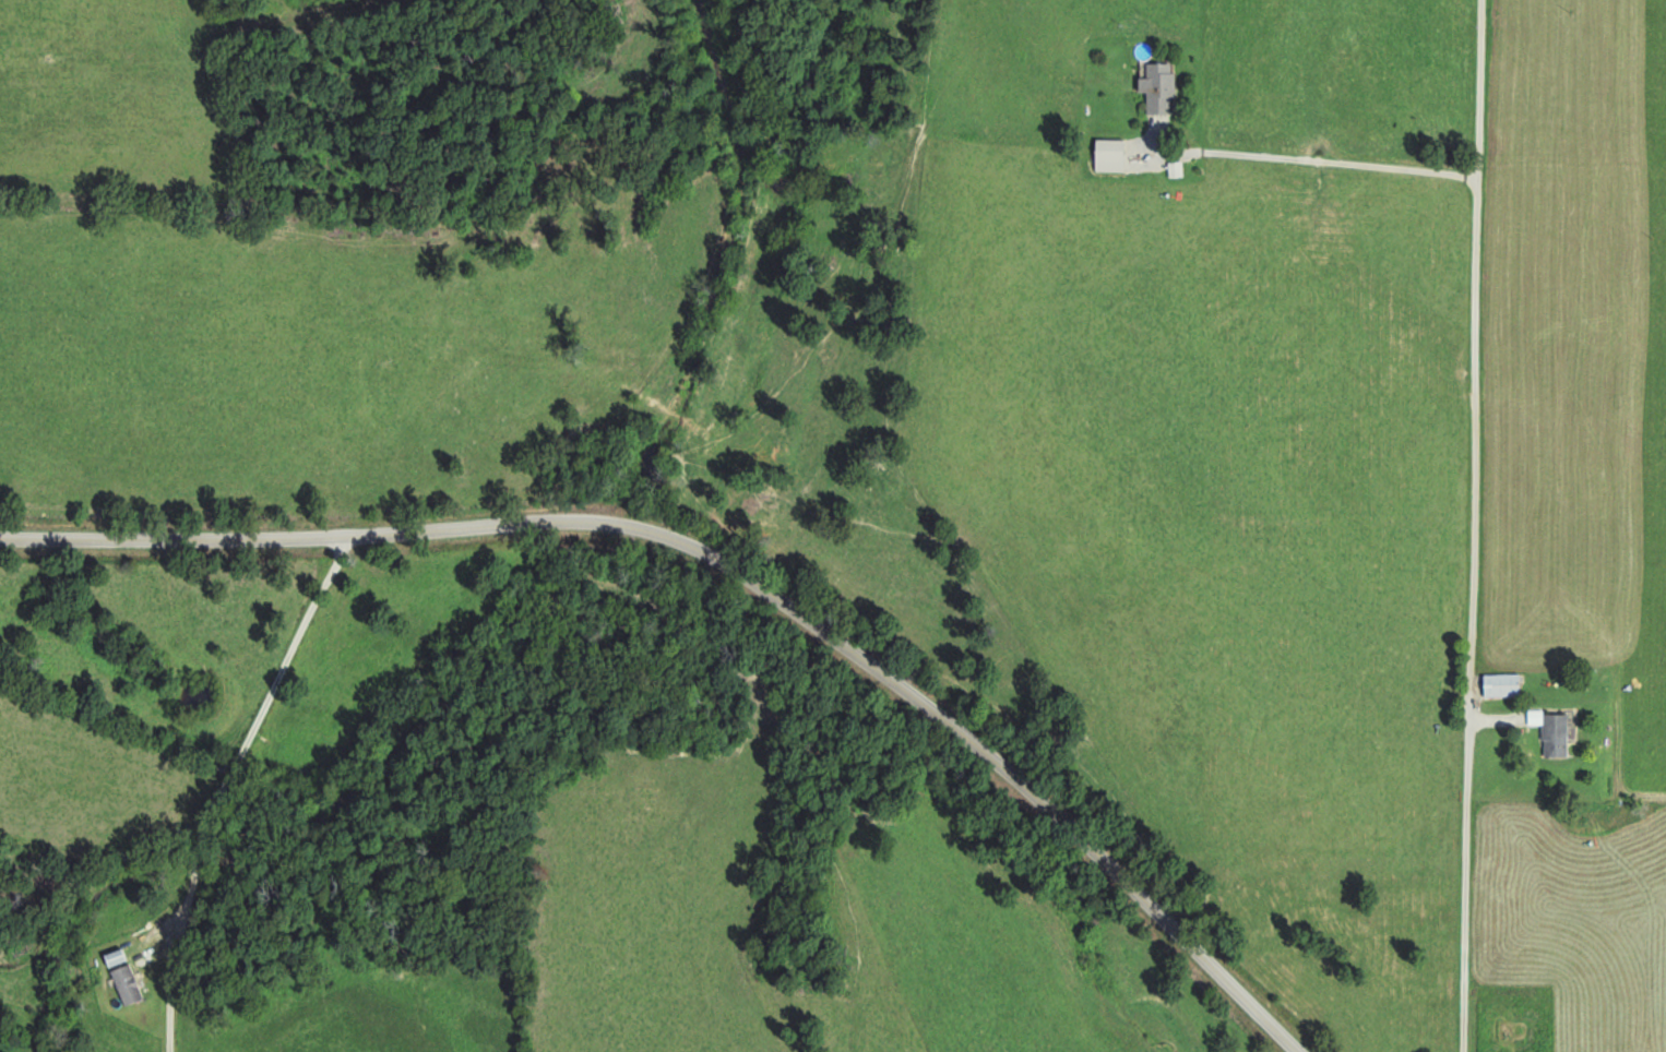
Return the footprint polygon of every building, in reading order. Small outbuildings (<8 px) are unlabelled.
[(1142,93),(1142,115),(1169,115),(1170,63),(1141,62),(1141,77),(1134,77),(1134,92),(1142,93)] [(1121,171),(1121,139),(1091,139),(1091,171),(1121,171)] [(1479,674),(1479,697),(1518,697),(1518,674),(1479,674)] [(1563,757),(1563,714),(1540,714),(1540,757),(1563,757)] [(98,956),(104,969),(121,961),(116,948),(98,956)] [(125,963),(106,971),(121,1006),(140,998),(125,963)]
